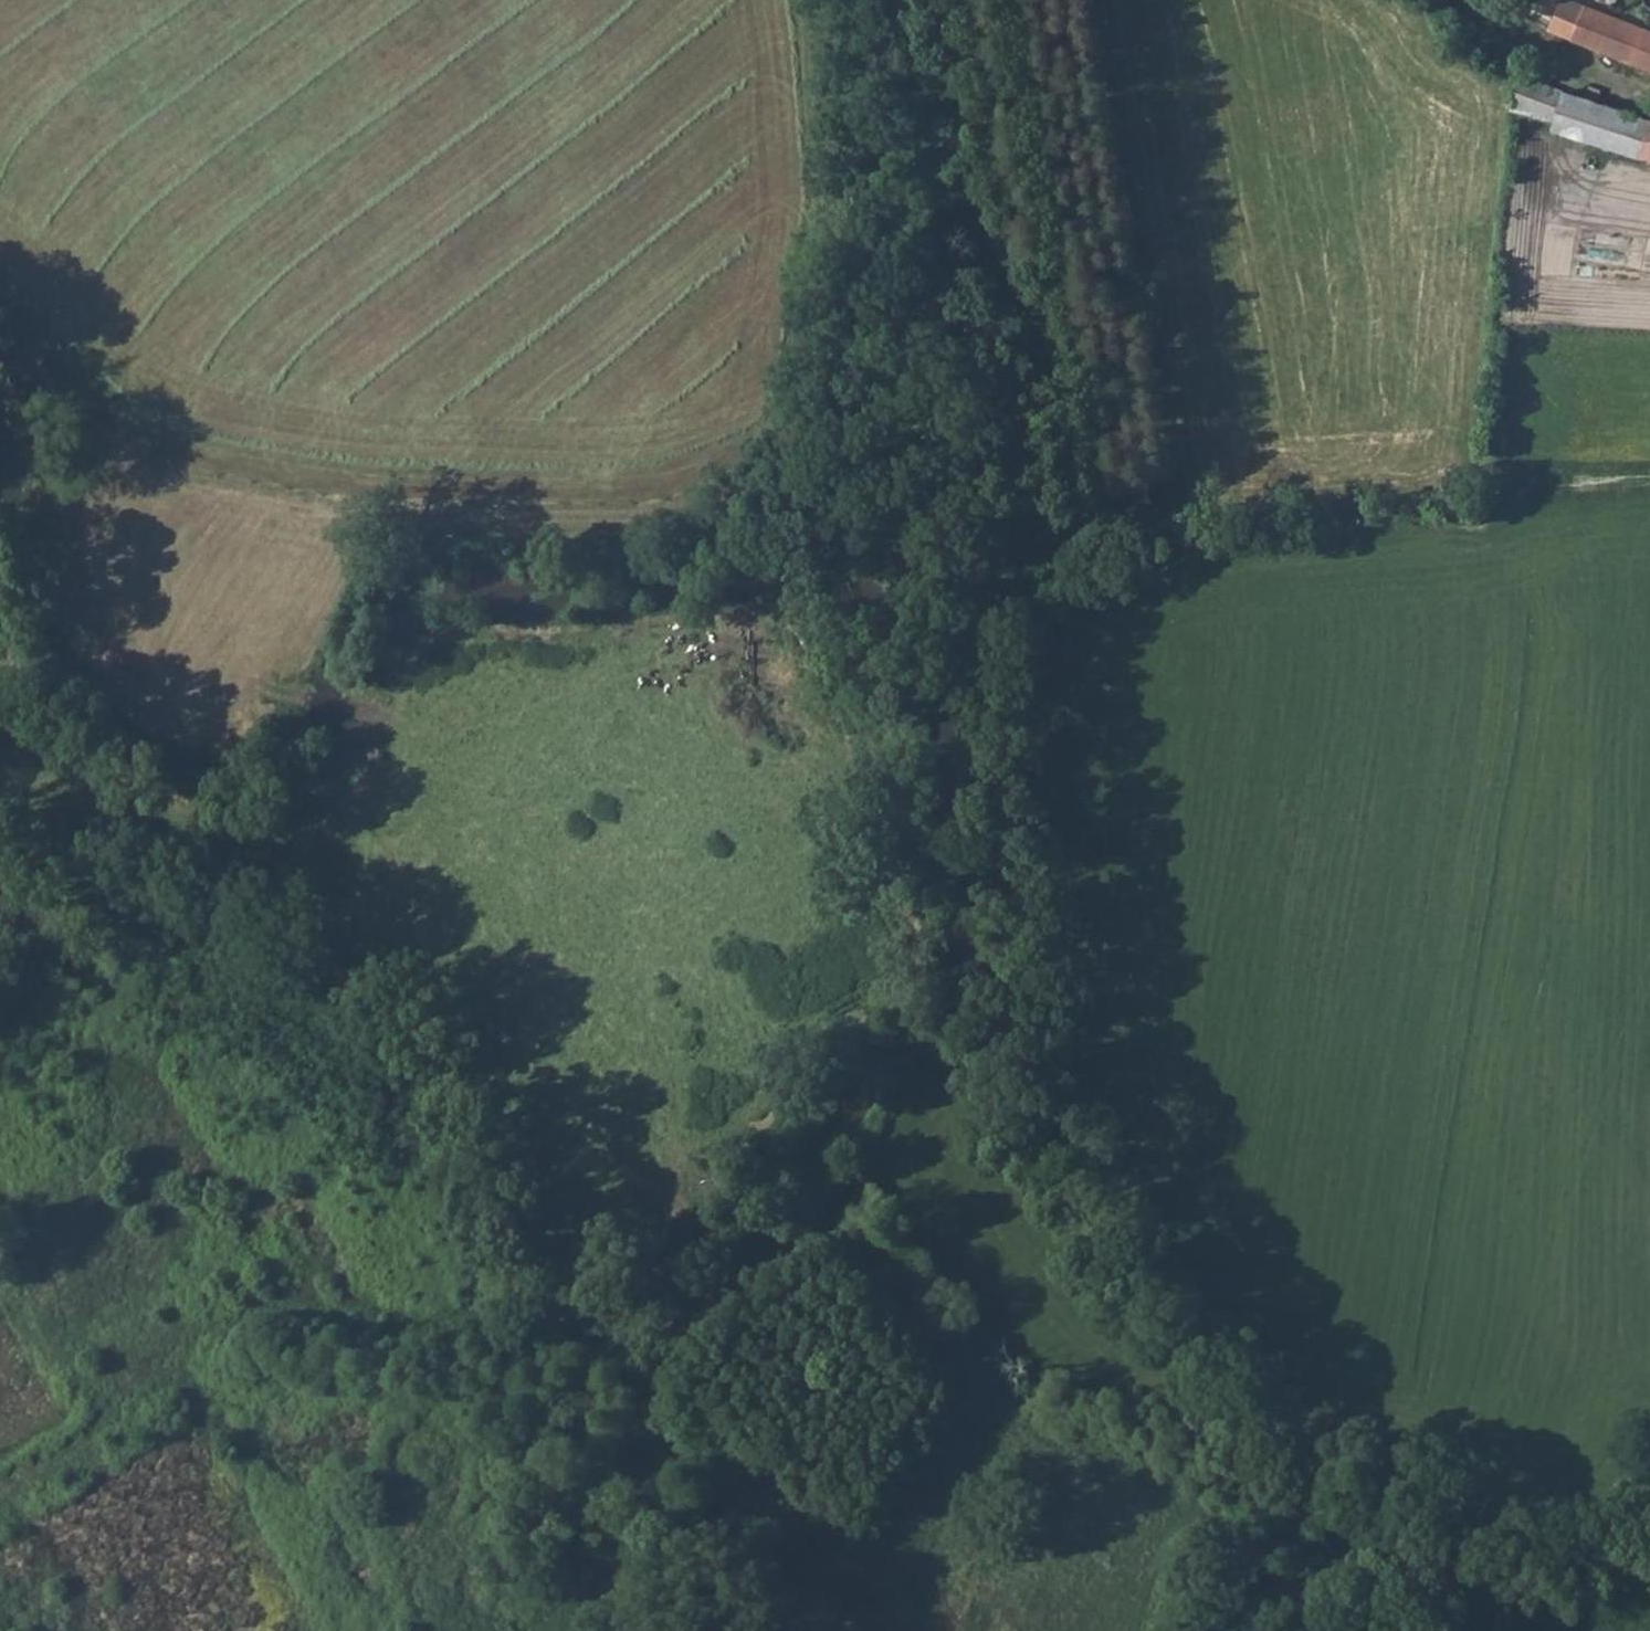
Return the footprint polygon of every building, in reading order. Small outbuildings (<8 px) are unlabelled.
[(1649,72),(1649,34),(1572,3),(1560,28),(1574,36),(1573,41),(1649,72)] [(1517,76),(1511,112),(1554,124),(1554,132),(1643,159),(1649,121),(1517,76)]
